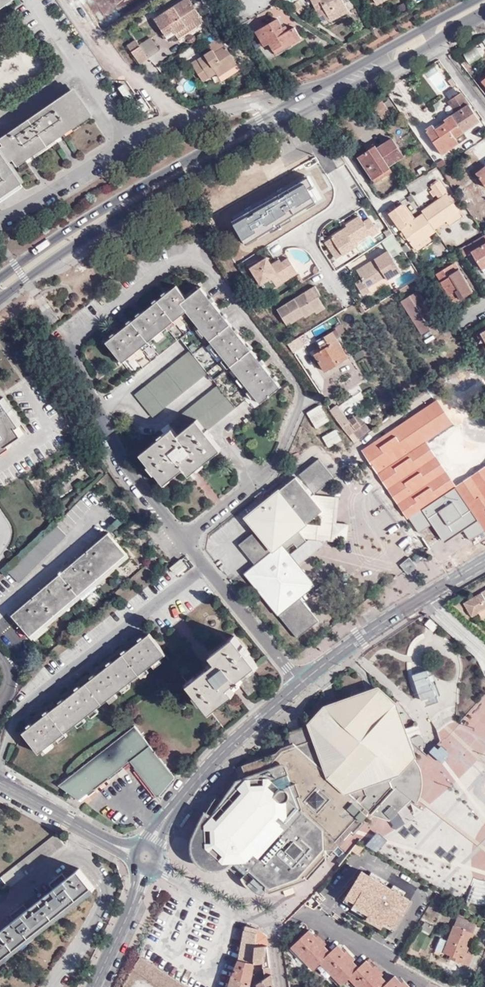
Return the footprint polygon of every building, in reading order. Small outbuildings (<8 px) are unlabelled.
[(136,10),(147,1),(146,0),(128,0),(136,10)] [(193,0),(187,0),(157,18),(170,38),(178,32),(182,38),(200,26),(199,24),(206,20),(193,0)] [(187,0),(184,0),(157,17),(157,18),(187,0)] [(318,8),(324,5),(331,18),(333,21),(350,11),(343,0),(313,0),(318,8)] [(299,2),(290,10),(300,17),(307,9),(299,2)] [(324,5),(318,8),(314,10),(318,17),(321,15),(325,22),(331,18),(324,5)] [(227,25),(232,21),(223,10),(218,14),(227,25)] [(284,26),(280,18),(257,31),(266,46),(271,44),(275,50),(292,41),(295,43),(302,39),(297,28),(292,31),(288,25),(284,26)] [(153,39),(141,46),(150,59),(161,53),(153,39)] [(211,47),(222,41),(221,39),(209,45),(211,47)] [(150,59),(141,46),(138,40),(129,46),(142,66),(151,60),(150,59)] [(239,66),(222,41),(211,47),(214,51),(191,64),(204,84),(218,75),(220,78),(239,66)] [(18,183),(8,170),(11,167),(9,163),(13,161),(15,164),(89,115),(73,92),(0,142),(0,143),(2,146),(0,147),(0,195),(18,183)] [(463,132),(480,121),(461,93),(449,101),(457,113),(452,115),(463,132)] [(367,110),(373,117),(387,107),(380,98),(366,108),(367,110)] [(381,127),(385,123),(387,117),(384,113),(388,110),(387,107),(373,117),(381,127)] [(455,137),(463,132),(452,115),(445,121),(446,123),(436,129),(433,125),(426,130),(439,150),(456,140),(455,137)] [(359,155),(376,179),(392,166),(391,164),(405,155),(392,138),(377,147),(376,145),(359,155)] [(441,154),(458,143),(456,140),(439,150),(441,154)] [(392,166),(376,179),(378,182),(395,171),(392,166)] [(323,206),(300,167),(206,222),(230,261),(323,206)] [(425,209),(426,211),(436,226),(448,218),(460,209),(439,180),(430,186),(438,199),(425,209)] [(436,226),(426,211),(415,218),(404,202),(391,211),(416,245),(432,234),(438,229),(436,226)] [(464,215),(460,209),(448,218),(451,224),(464,215)] [(333,237),(345,254),(357,246),(356,243),(372,233),(373,235),(380,231),(371,218),(366,221),(362,215),(348,224),(349,226),(351,228),(347,230),(346,228),(333,237)] [(484,230),(468,240),(474,248),(484,242),(484,230)] [(396,237),(394,234),(385,241),(386,244),(396,237)] [(432,234),(416,245),(419,250),(435,239),(432,234)] [(339,258),(345,254),(333,237),(328,241),(339,258)] [(396,237),(386,244),(390,251),(391,250),(396,247),(402,244),(396,237)] [(466,241),(459,245),(462,250),(469,246),(466,241)] [(474,248),(483,265),(484,264),(484,242),(474,248)] [(391,250),(390,251),(359,269),(364,278),(357,282),(364,294),(372,290),(374,293),(391,282),(389,279),(403,270),(391,250)] [(289,259),(284,261),(279,265),(275,265),(274,263),(269,256),(253,266),(263,283),(273,277),(278,285),(301,272),(291,257),(289,259)] [(473,289),(456,260),(439,270),(455,296),(460,293),(464,297),(473,289)] [(299,299),(297,297),(280,308),(290,324),(306,314),(308,316),(318,309),(320,312),(327,307),(320,295),(323,293),(318,285),(306,292),(307,293),(299,299)] [(147,367),(185,338),(201,325),(210,336),(194,350),(138,395),(156,416),(212,372),(229,360),(238,371),(221,384),(171,424),(174,429),(145,453),(167,482),(190,466),(195,472),(225,450),(209,430),(250,398),(245,392),(251,387),(258,396),(264,402),(284,387),(202,289),(190,299),(180,287),(110,342),(127,362),(136,354),(147,367)] [(441,321),(419,288),(403,299),(424,332),(441,321)] [(201,325),(185,338),(194,350),(210,336),(201,325)] [(333,332),(326,336),(330,342),(337,339),(333,332)] [(330,342),(326,336),(317,341),(323,351),(316,355),(328,373),(349,359),(337,339),(330,342)] [(229,360),(212,372),(221,384),(238,371),(229,360)] [(252,400),(258,396),(251,387),(245,392),(250,398),(252,400)] [(26,433),(0,396),(0,451),(26,433)] [(331,408),(334,413),(340,409),(337,404),(331,408)] [(334,413),(347,434),(357,427),(364,423),(358,414),(348,420),(340,409),(334,413)] [(378,454),(373,458),(390,481),(398,491),(402,495),(436,469),(457,496),(464,491),(471,500),(484,489),(484,453),(474,462),(469,457),(476,452),(468,442),(464,445),(447,424),(438,430),(427,416),(395,441),(388,432),(383,436),(381,433),(369,443),(378,454)] [(357,427),(347,434),(352,442),(368,429),(364,423),(357,427)] [(333,477),(317,458),(297,475),(277,492),(282,499),(249,523),(255,530),(240,542),(239,547),(254,565),(244,573),(296,638),(318,620),(299,597),(314,584),(298,564),(289,554),(285,549),(293,543),(298,549),(307,542),(306,541),(303,538),(297,530),(305,523),(317,514),(322,510),(310,496),(312,494),(333,477)] [(277,492),(297,475),(245,517),(249,523),(282,499),(277,492)] [(390,481),(383,487),(391,496),(395,493),(398,491),(390,481)] [(395,493),(391,496),(395,502),(400,499),(395,493)] [(339,497),(312,494),(310,496),(322,510),(317,514),(321,519),(320,525),(305,523),(297,530),(303,538),(308,538),(306,541),(307,542),(298,549),(297,548),(289,554),(298,564),(327,540),(333,541),(334,538),(346,539),(348,524),(336,522),(339,497)] [(11,572),(13,574),(29,556),(58,524),(11,572)] [(111,532),(14,614),(31,635),(128,553),(111,532)] [(178,574),(190,565),(183,558),(173,568),(178,574)] [(476,597),(481,605),(484,602),(484,592),(476,597)] [(464,605),(476,614),(484,609),(484,602),(481,605),(476,597),(464,604),(464,605)] [(476,614),(464,605),(472,617),(476,614)] [(148,635),(28,734),(45,754),(128,686),(166,656),(148,635)] [(260,681),(237,649),(210,669),(216,677),(188,697),(213,731),(237,713),(230,704),(243,694),(252,707),(264,698),(254,685),(260,681)] [(208,813),(204,820),(199,831),(197,837),(196,841),(196,846),(197,852),(202,859),(206,862),(212,865),(218,865),(223,864),(227,863),(232,858),(247,871),(242,877),(247,882),(255,888),(264,893),(266,888),(270,892),(309,878),(362,819),(363,820),(369,813),(367,812),(391,786),(389,781),(411,756),(392,706),(392,702),(377,689),(340,702),(315,733),(317,737),(310,739),(301,751),(294,758),(290,758),(280,751),(257,759),(262,769),(250,775),(249,772),(239,775),(240,778),(228,794),(231,796),(226,802),(224,801),(217,796),(207,812),(208,813)] [(315,733),(340,702),(326,707),(311,723),(315,733)] [(294,745),(310,739),(315,733),(311,723),(289,732),(294,745)] [(133,760),(161,794),(177,776),(137,726),(62,788),(84,801),(133,760)] [(294,745),(280,751),(290,758),(294,758),(301,751),(310,739),(294,745)] [(262,769),(257,759),(257,758),(246,762),(249,772),(250,775),(262,769)] [(56,832),(0,873),(0,874),(9,885),(65,842),(56,832)] [(356,843),(349,853),(355,857),(357,853),(363,855),(366,850),(356,843)] [(92,883),(80,867),(68,875),(63,870),(49,880),(54,885),(27,905),(23,899),(8,910),(13,916),(0,925),(0,951),(92,883)] [(359,910),(362,910),(374,913),(375,908),(385,911),(390,890),(375,886),(371,885),(362,884),(358,883),(359,880),(348,877),(342,901),(350,903),(349,908),(359,910)] [(434,897),(436,893),(424,885),(422,889),(434,897)] [(443,903),(446,899),(436,893),(434,897),(433,898),(443,903)] [(477,925),(457,916),(442,953),(449,956),(448,959),(468,967),(472,955),(466,953),(477,925)] [(322,944),(314,935),(308,928),(292,944),(312,966),(320,959),(341,982),(348,975),(359,986),(405,986),(401,983),(394,976),(387,982),(380,975),(372,967),(365,959),(357,966),(350,958),(343,951),(337,944),(328,951),(322,944)] [(257,933),(255,945),(268,945),(267,935),(258,930),(257,933)] [(238,960),(253,963),(255,945),(257,933),(245,931),(238,960)] [(314,935),(322,944),(326,941),(316,932),(314,935)] [(255,945),(253,963),(263,962),(264,966),(271,965),(268,945),(255,945)] [(346,948),(343,951),(350,958),(352,955),(346,948)] [(143,960),(138,956),(132,968),(160,986),(185,986),(143,960)] [(234,975),(250,984),(251,982),(253,963),(238,960),(234,975)] [(374,964),(372,967),(380,975),(383,973),(374,964)] [(264,966),(265,977),(258,983),(259,986),(268,986),(273,983),(271,965),(264,966)] [(250,984),(234,975),(233,974),(229,986),(247,986),(250,984)]
